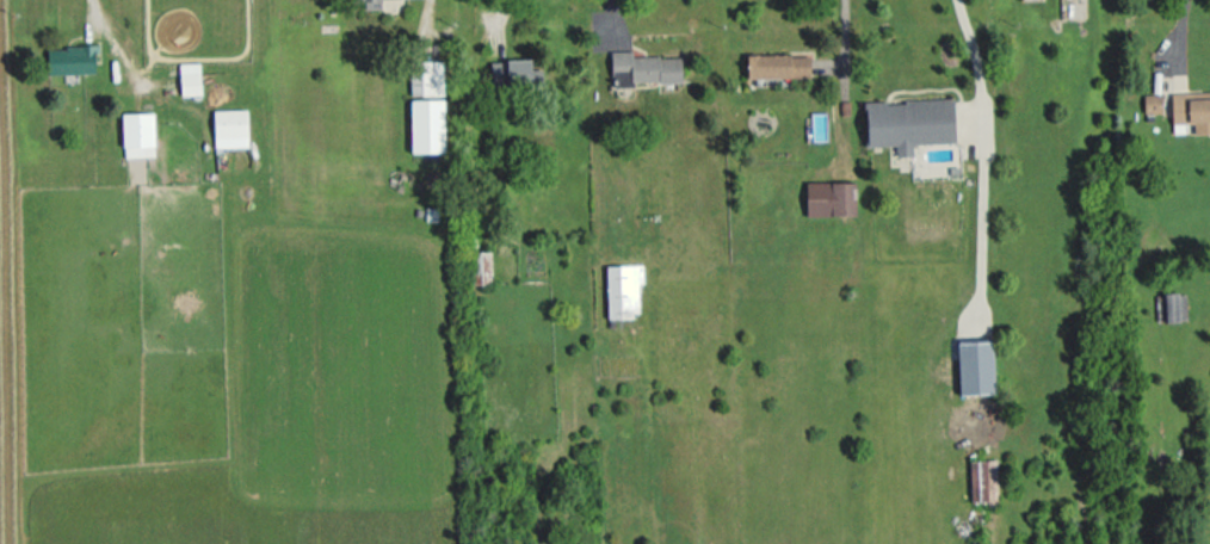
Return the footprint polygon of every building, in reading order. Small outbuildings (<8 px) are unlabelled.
[(363,9),(380,9),(380,0),(363,0),(363,9)] [(95,73),(95,45),(46,46),(47,74),(95,73)] [(681,81),(680,56),(632,57),(631,50),(610,51),(611,84),(632,84),(632,82),(681,81)] [(746,77),(809,77),(809,54),(745,54),(746,77)] [(541,68),(530,68),(530,59),(490,60),(490,85),(541,84),(541,68)] [(411,95),(443,94),(442,60),(410,61),(411,95)] [(199,62),(178,63),(180,96),(200,95),(199,62)] [(1171,123),(1193,122),(1193,133),(1209,133),(1209,91),(1170,92),(1171,123)] [(1161,112),(1161,93),(1143,94),(1143,113),(1161,112)] [(444,151),(442,99),(410,99),(411,152),(444,151)] [(866,146),(894,145),(895,156),(912,155),(911,143),(954,142),(953,99),(864,101),(866,146)] [(212,110),(213,147),(247,146),(246,109),(212,110)] [(152,112),(121,113),(123,157),(153,156),(152,112)] [(854,181),(805,181),(805,215),(855,215),(854,181)] [(490,251),(470,251),(472,284),(491,283),(490,251)] [(638,316),(637,282),(642,282),(642,264),(605,265),(606,316),(638,316)] [(1164,321),(1186,321),(1185,292),(1163,293),(1164,321)] [(992,339),(957,341),(958,394),(993,393),(992,339)] [(970,502),(996,501),(995,460),(969,460),(970,502)]
